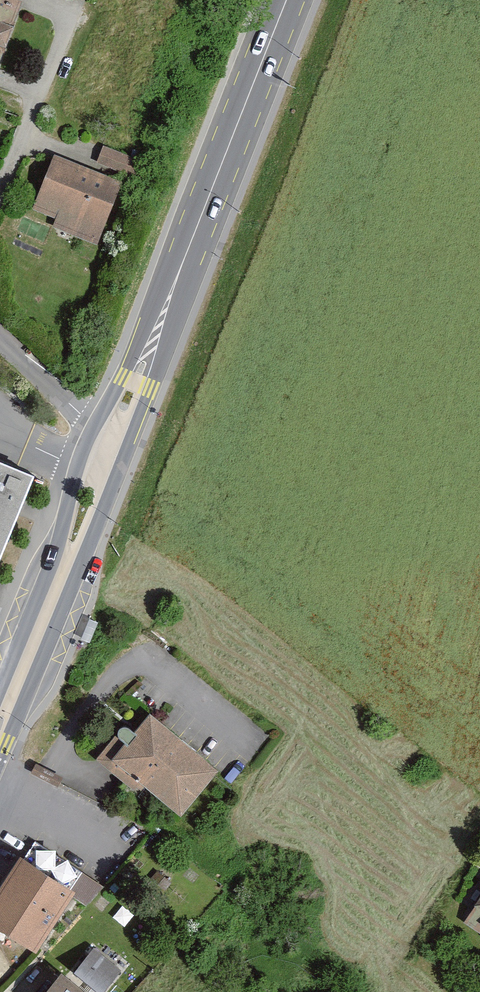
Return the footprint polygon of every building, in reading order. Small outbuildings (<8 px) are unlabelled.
[(4,0),(0,0),(0,72),(2,73),(24,7),(4,0)] [(96,163),(134,178),(142,160),(103,145),(96,163)] [(123,182),(54,154),(32,208),(57,218),(53,227),(98,244),(123,182)] [(40,478),(0,462),(0,576),(40,478)] [(185,820),(224,772),(153,716),(128,746),(118,738),(99,762),(137,793),(142,786),(185,820)] [(0,898),(0,927),(42,955),(81,895),(74,890),(84,875),(36,844),(0,898)] [(466,926),(479,936),(479,906),(466,926)] [(51,991),(108,991),(123,975),(96,953),(79,973),(72,967),(51,991)]
